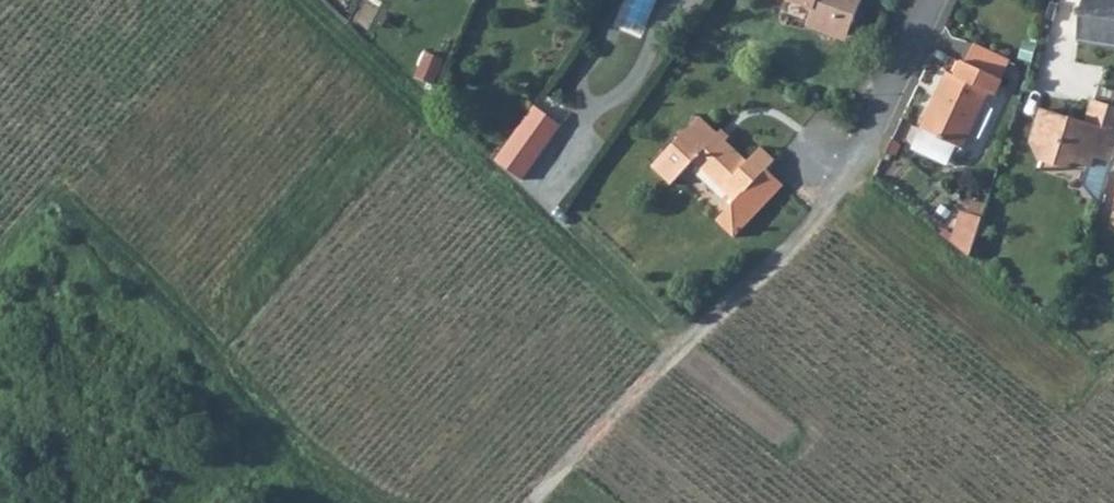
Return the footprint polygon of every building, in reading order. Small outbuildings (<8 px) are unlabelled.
[(815,9),(810,28),(837,35),(842,19),(856,24),(863,0),(781,0),(815,9)] [(1082,37),(1113,42),(1113,0),(1086,0),(1082,37)] [(976,40),(967,60),(1001,75),(1010,58),(976,40)] [(438,55),(421,47),(410,74),(426,81),(438,55)] [(951,68),(922,125),(961,145),(989,93),(995,95),(1004,78),(1001,75),(967,60),(964,58),(956,72),(951,68)] [(1088,121),(1104,127),(1111,104),(1096,99),(1088,121)] [(1113,156),(1113,104),(1111,104),(1104,127),(1088,121),(1043,107),(1033,140),(1042,155),(1066,163),(1076,159),(1091,164),(1095,154),(1113,160),(1113,156)] [(562,125),(534,105),(495,161),(524,181),(562,125)] [(746,155),(696,115),(652,166),(674,184),(693,162),(738,198),(719,221),(738,236),(784,180),(766,165),(775,155),(760,141),(746,155)] [(946,239),(966,255),(980,214),(963,207),(960,206),(946,239)]
